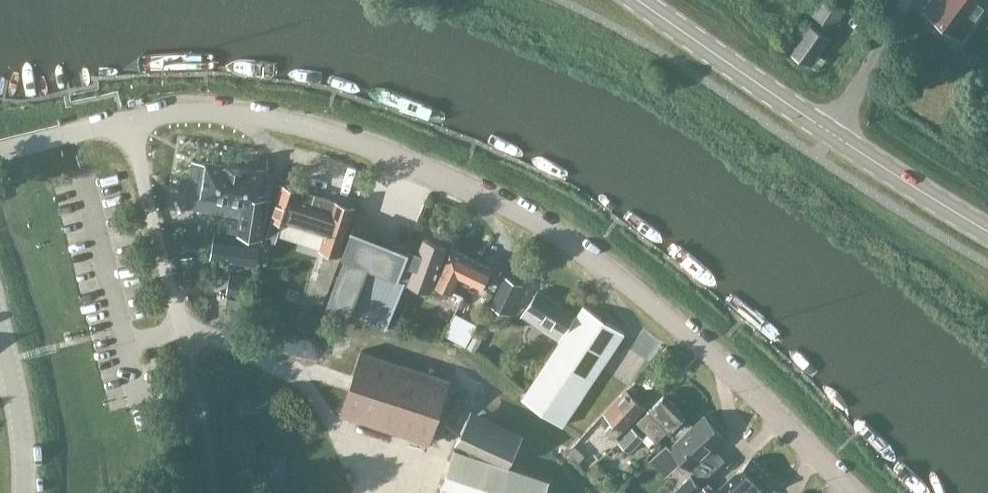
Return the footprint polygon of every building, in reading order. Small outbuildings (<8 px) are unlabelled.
[(833,28),(846,6),(836,0),(820,0),(812,14),(833,28)] [(924,7),(927,10),(927,14),(933,19),(937,18),(948,26),(948,30),(954,35),(959,34),(962,36),(987,1),(987,0),(929,0),(924,7)] [(816,69),(824,58),(818,54),(829,36),(807,21),(787,50),(816,69)] [(268,170),(204,160),(191,159),(185,207),(240,216),(238,233),(261,237),(267,197),(264,197),(268,170)] [(282,184),(266,235),(272,237),(270,241),(275,243),(282,221),(288,223),(288,224),(323,235),(319,248),(338,255),(348,223),(353,207),(296,189),(297,186),(286,182),(285,185),(282,184)] [(338,255),(322,302),(346,311),(385,327),(404,278),(407,279),(430,287),(445,245),(423,237),(419,248),(408,244),(407,246),(348,223),(338,255)] [(256,264),(260,242),(214,235),(210,257),(256,264)] [(489,264),(476,258),(475,261),(450,249),(441,267),(435,282),(449,289),(456,274),(467,280),(468,278),(479,283),(489,264)] [(193,257),(181,259),(185,279),(196,277),(193,257)] [(221,281),(223,274),(215,272),(213,280),(221,281)] [(491,305),(507,313),(522,283),(505,275),(491,305)] [(226,292),(250,296),(253,278),(245,277),(244,281),(229,278),(226,292)] [(493,278),(488,286),(495,289),(499,281),(493,278)] [(576,315),(564,308),(537,290),(521,316),(548,334),(559,341),(521,398),(561,426),(623,333),(583,305),(576,315)] [(246,301),(227,298),(225,314),(243,316),(246,301)] [(456,319),(447,335),(466,345),(474,329),(456,319)] [(481,339),(474,335),(467,348),(475,351),(481,339)] [(430,443),(450,379),(361,350),(340,414),(430,443)] [(614,438),(622,429),(643,406),(625,389),(604,412),(613,421),(605,430),(614,438)] [(663,395),(637,422),(655,441),(683,415),(663,395)] [(550,478),(508,464),(523,432),(470,407),(454,441),(457,442),(455,447),(454,447),(438,492),(545,492),(550,478)] [(704,413),(669,445),(679,455),(676,457),(674,462),(680,469),(683,469),(687,465),(690,469),(692,468),(702,479),(725,458),(714,446),(725,436),(704,413)] [(641,439),(642,437),(632,427),(618,440),(629,451),(641,439)] [(578,462),(584,456),(574,446),(568,452),(578,462)] [(772,481),(756,464),(750,458),(713,492),(761,492),(772,481)] [(702,486),(691,473),(672,492),(673,492),(694,492),(702,486)] [(609,491),(611,492),(621,492),(626,489),(619,482),(609,491)]
